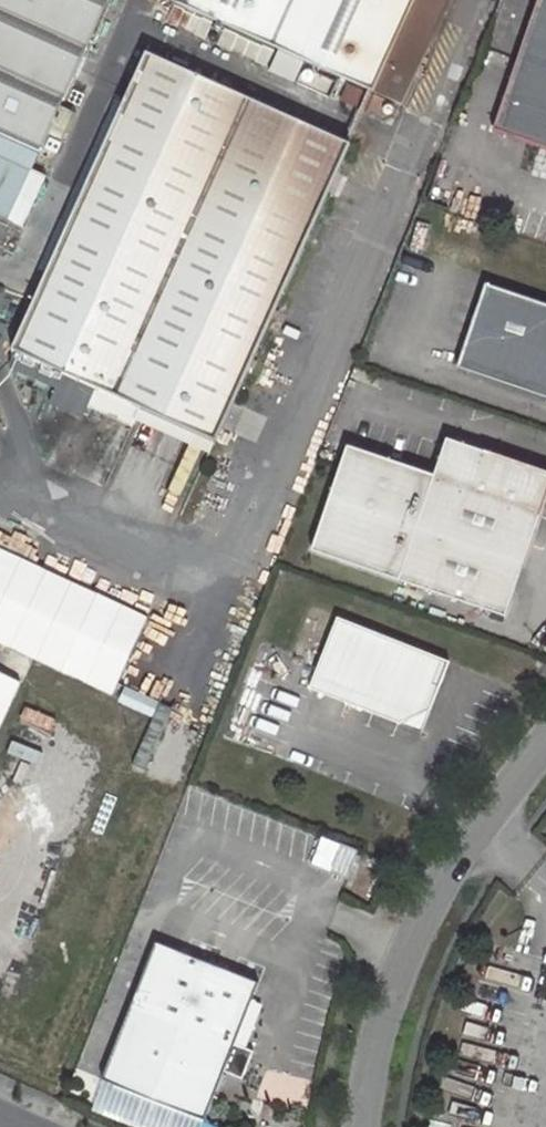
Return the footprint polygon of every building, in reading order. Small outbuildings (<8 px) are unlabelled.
[(8,224),(8,222),(31,172),(109,0),(0,0),(0,220),(8,224)] [(173,1),(373,91),(413,0),(173,0),(173,1)] [(493,132),(545,149),(545,0),(537,0),(493,132)] [(349,141),(146,50),(11,345),(13,364),(56,387),(49,401),(82,417),(88,404),(133,425),(142,405),(214,438),(349,141)] [(22,228),(44,178),(31,172),(8,222),(22,228)] [(545,397),(545,306),(488,286),(459,368),(545,397)] [(402,578),(511,615),(545,513),(545,474),(446,442),(434,481),(345,450),(310,550),(402,578)] [(109,691),(145,618),(0,547),(0,641),(109,691)] [(311,684),(427,731),(455,661),(337,615),(311,684)] [(18,682),(0,673),(0,720),(18,682)] [(361,852),(341,844),(330,872),(350,880),(361,852)] [(207,1119),(262,984),(158,943),(104,1079),(207,1119)]
